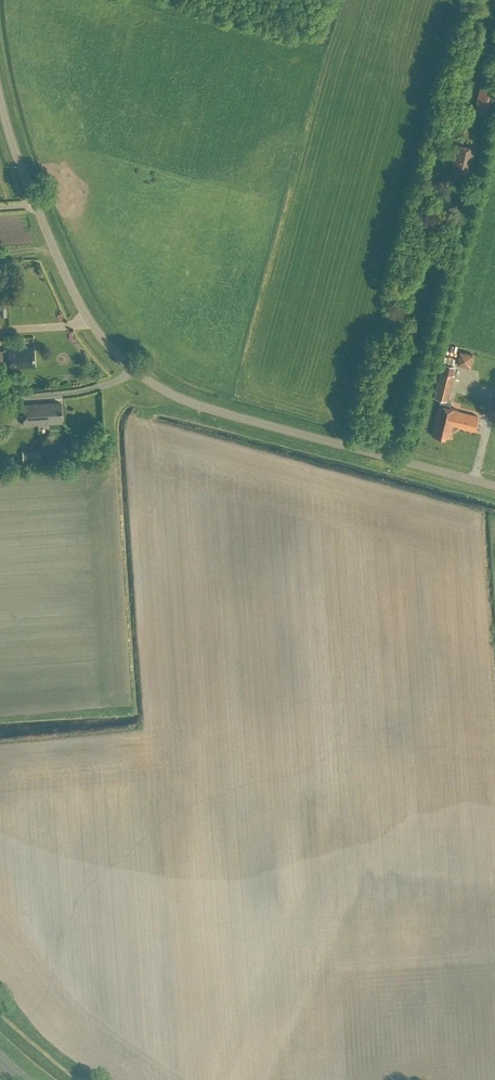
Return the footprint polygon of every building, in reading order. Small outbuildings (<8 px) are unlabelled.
[(480,87),(475,110),(492,115),(494,103),(494,91),(480,87)] [(468,179),(474,149),(457,145),(450,175),(468,179)] [(8,349),(3,350),(4,364),(9,364),(10,367),(35,365),(34,346),(8,348),(8,349)] [(458,364),(472,366),(474,352),(460,350),(458,364)] [(444,356),(442,363),(453,366),(455,359),(444,356)] [(458,426),(466,428),(474,430),(478,416),(469,414),(456,411),(457,409),(449,407),(451,401),(448,401),(447,400),(454,375),(452,375),(454,366),(453,366),(442,363),(434,397),(441,399),(440,404),(439,404),(431,435),(445,438),(445,436),(450,437),(451,431),(458,426)] [(23,424),(63,423),(62,404),(59,404),(59,402),(22,403),(23,424)] [(40,450),(31,450),(32,460),(40,460),(40,450)]
